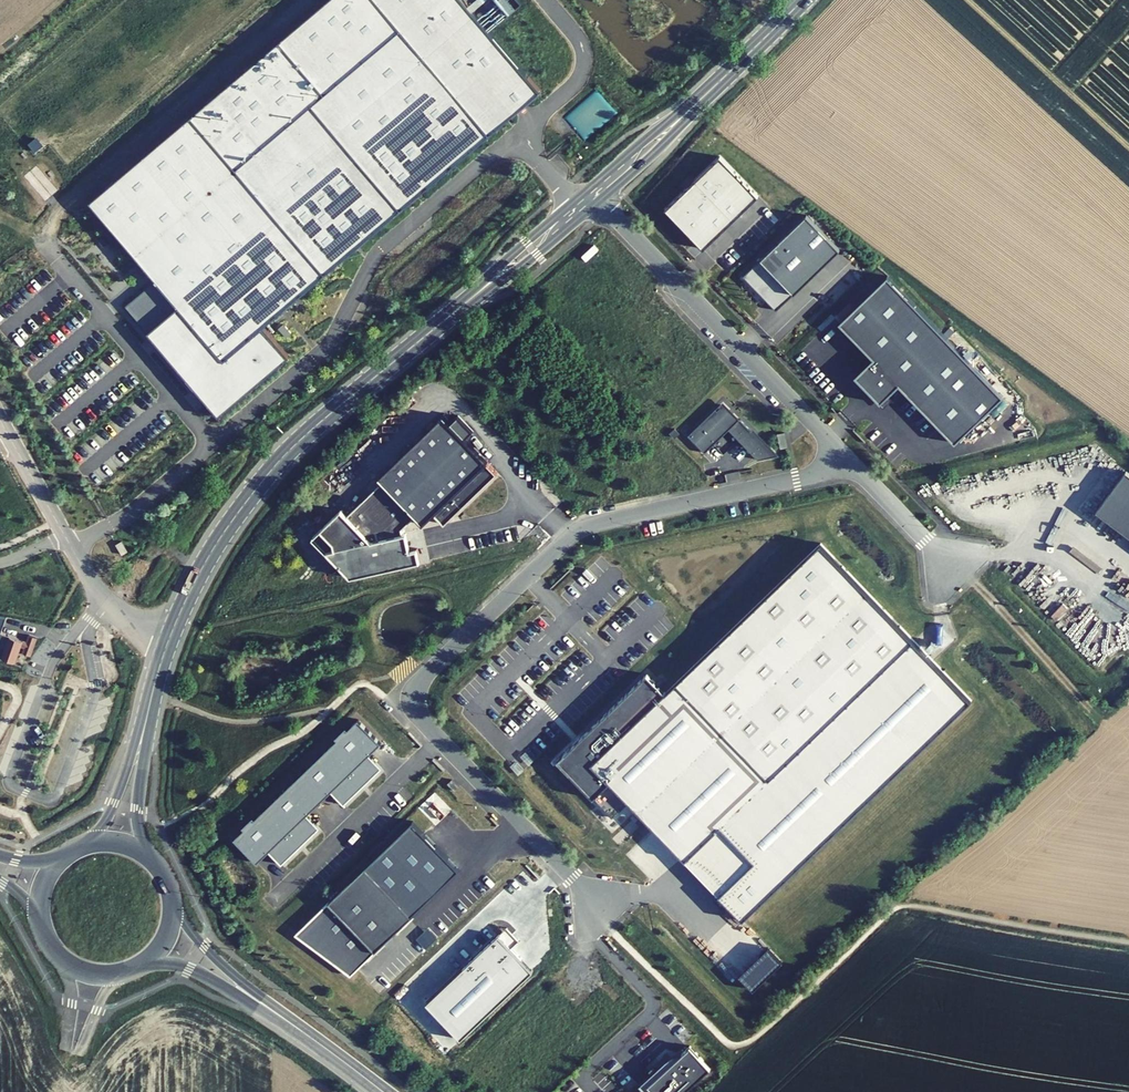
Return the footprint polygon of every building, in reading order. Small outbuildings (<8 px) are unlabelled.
[(155,279),(125,305),(218,417),(289,357),(263,327),(541,91),(464,0),(327,0),(89,202),(155,279)] [(718,158),(665,209),(702,247),(758,195),(718,158)] [(807,216),(761,259),(793,293),(794,294),(840,251),(807,216)] [(793,293),(761,259),(744,276),(776,310),(793,293)] [(1004,396),(892,278),(843,324),(877,360),(858,378),(884,405),(902,387),(955,442),(1004,396)] [(717,408),(689,434),(706,452),(730,429),(759,459),(776,455),(740,417),(738,419),(724,404),(719,409),(717,408)] [(441,413),(373,477),(380,484),(348,514),(341,508),(310,538),(348,578),(418,563),(416,551),(409,552),(405,535),(399,528),(412,516),(422,526),(488,463),(467,440),(475,432),(457,414),(449,421),(441,413)] [(786,446),(783,432),(776,433),(780,447),(786,446)] [(1125,470),(1095,510),(1128,536),(1128,473),(1125,470)] [(973,702),(823,544),(667,693),(648,674),(558,760),(613,818),(630,802),(685,860),(721,826),(755,862),(719,896),(743,921),(973,702)] [(28,635),(26,642),(9,636),(7,642),(2,640),(0,647),(4,648),(1,657),(15,662),(21,646),(24,647),(23,653),(30,655),(36,638),(28,635)] [(381,743),(358,719),(347,729),(345,727),(334,737),(336,739),(254,818),(252,815),(241,826),(243,828),(232,838),(255,862),(267,851),(280,864),(318,828),(306,814),(330,791),(343,805),(381,768),(369,755),(381,743)] [(458,788),(450,780),(446,784),(451,789),(453,791),(458,788)] [(413,823),(363,871),(409,920),(459,873),(413,823)] [(348,978),(409,920),(363,871),(293,937),(348,978)] [(506,926),(496,936),(508,948),(518,939),(506,926)] [(508,948),(496,936),(428,1001),(461,1036),(530,970),(508,948)] [(740,976),(754,991),(783,963),(769,948),(740,976)] [(604,983),(600,987),(611,1002),(616,998),(604,983)] [(710,1068),(689,1046),(681,1053),(646,1086),(653,1091),(684,1091),(710,1068)] [(681,1053),(672,1056),(664,1061),(639,1085),(645,1091),(653,1091),(646,1086),(681,1053)]
